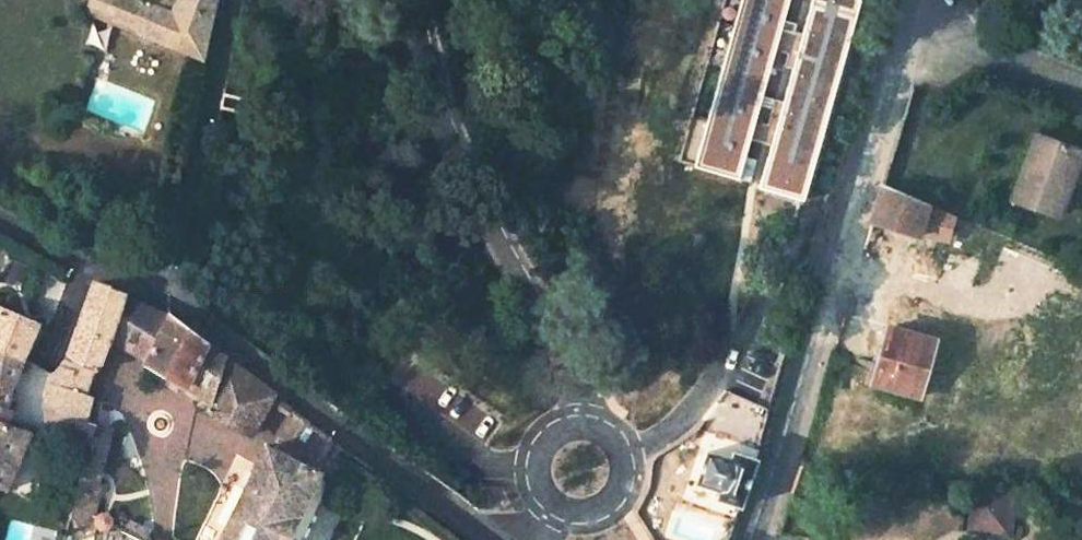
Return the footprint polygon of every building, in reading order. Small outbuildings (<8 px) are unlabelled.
[(198,57),(210,0),(84,0),(80,10),(198,57)] [(244,114),(248,98),(219,91),(216,107),(244,114)] [(1009,201),(1055,216),(1068,179),(1059,176),(1070,145),(1032,132),(1009,201)] [(1079,148),(1070,145),(1059,176),(1068,179),(1079,148)] [(881,185),(871,221),(919,235),(920,227),(943,233),(947,213),(881,185)] [(247,438),(274,397),(163,311),(116,290),(93,282),(67,352),(51,371),(45,377),(39,404),(53,410),(89,424),(95,400),(74,391),(86,362),(96,367),(104,342),(149,355),(148,360),(209,403),(204,413),(244,439),(247,438)] [(2,486),(12,461),(5,457),(18,426),(4,420),(6,406),(3,401),(9,383),(20,358),(34,364),(52,331),(0,310),(0,486),(2,486)] [(872,383),(921,395),(936,339),(889,327),(872,383)] [(86,436),(89,424),(53,410),(45,431),(83,447),(68,505),(84,512),(103,441),(86,436)] [(278,435),(319,463),(329,440),(295,413),(278,435)] [(26,429),(18,426),(5,457),(12,461),(26,429)] [(315,471),(260,446),(218,539),(283,539),(315,471)] [(716,496),(740,506),(757,457),(733,447),(729,458),(708,449),(696,480),(718,489),(716,496)] [(967,525),(1021,531),(1025,493),(971,487),(967,525)]
